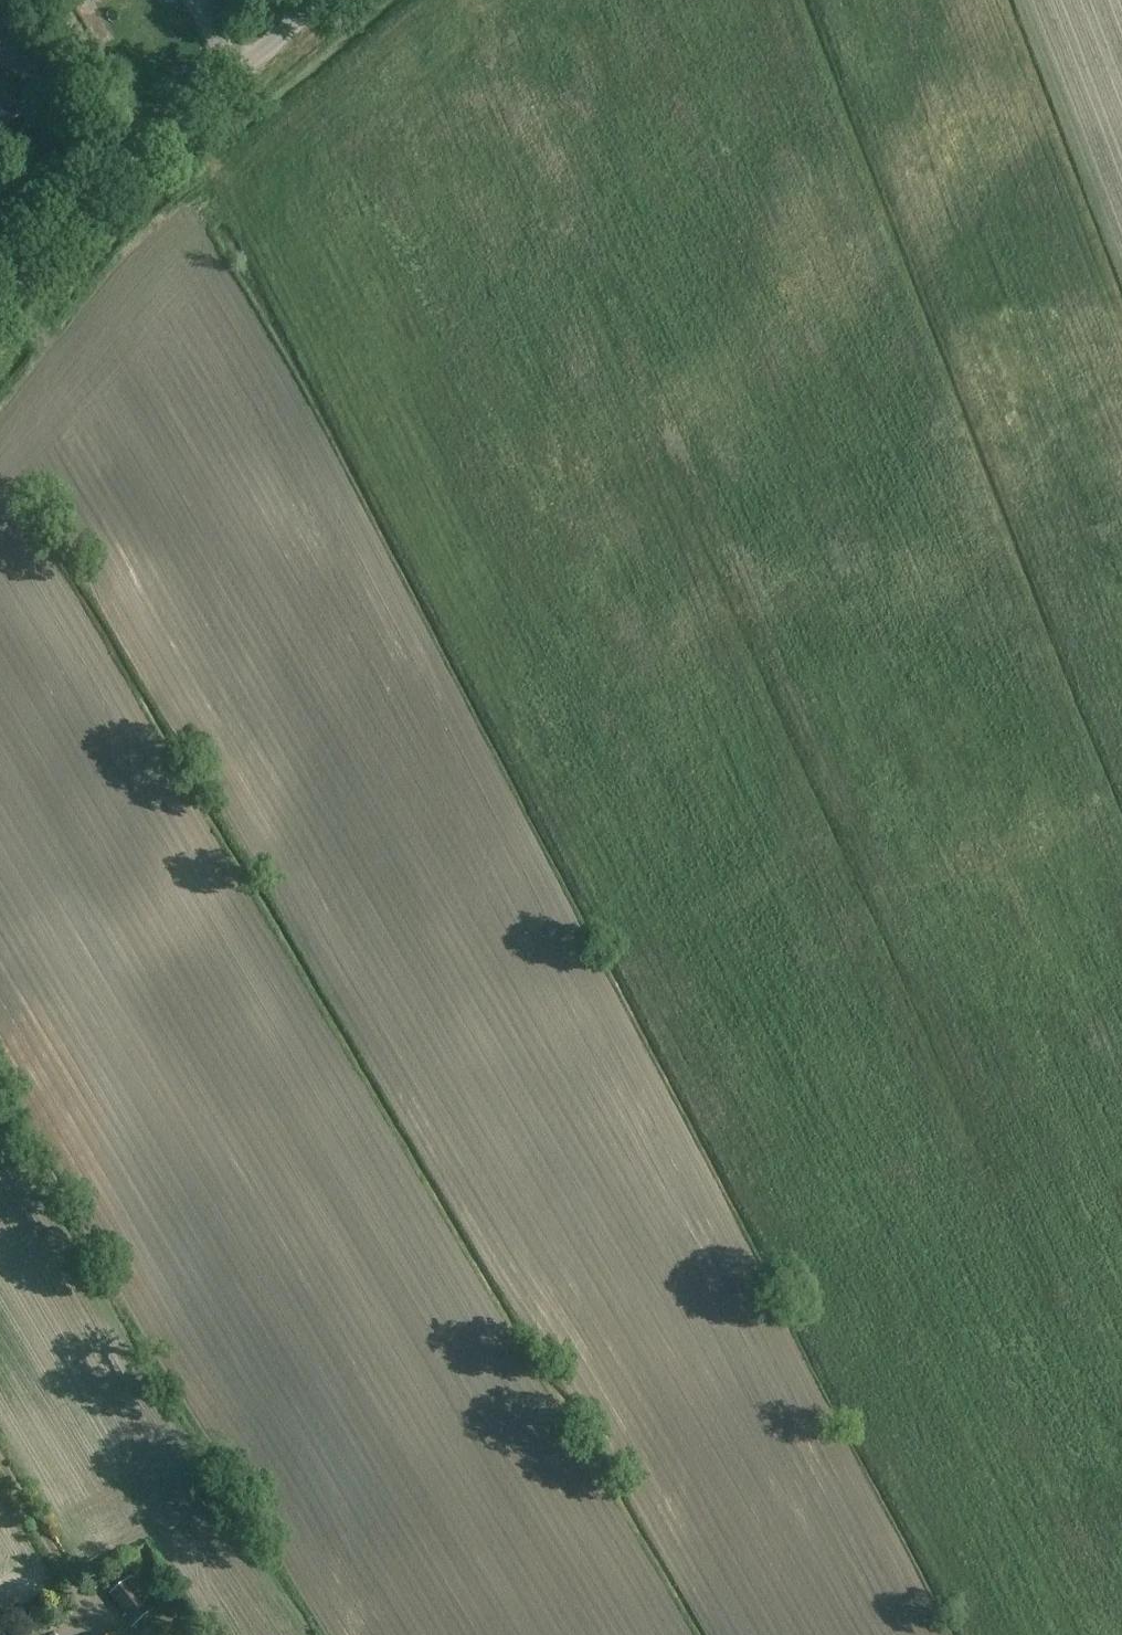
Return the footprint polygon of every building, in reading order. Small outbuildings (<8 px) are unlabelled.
[(545,0),(519,0),(528,12),(545,0)] [(24,112),(12,90),(13,89),(6,77),(0,80),(0,127),(24,112)] [(183,184),(189,179),(183,172),(177,177),(183,184)] [(133,1577),(127,1581),(117,1567),(101,1580),(111,1594),(108,1596),(125,1617),(122,1620),(130,1631),(152,1612),(145,1603),(150,1597),(133,1577)]
